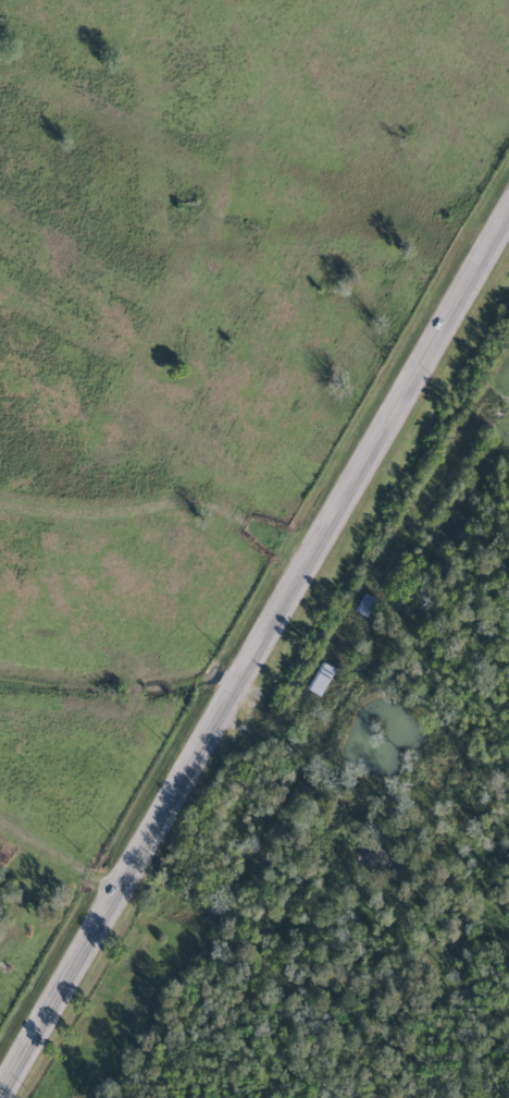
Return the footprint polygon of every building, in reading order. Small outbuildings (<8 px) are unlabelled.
[(377,601),(364,593),(353,610),(367,618),(377,601)] [(323,697),(336,669),(320,662),(307,690),(323,697)]
